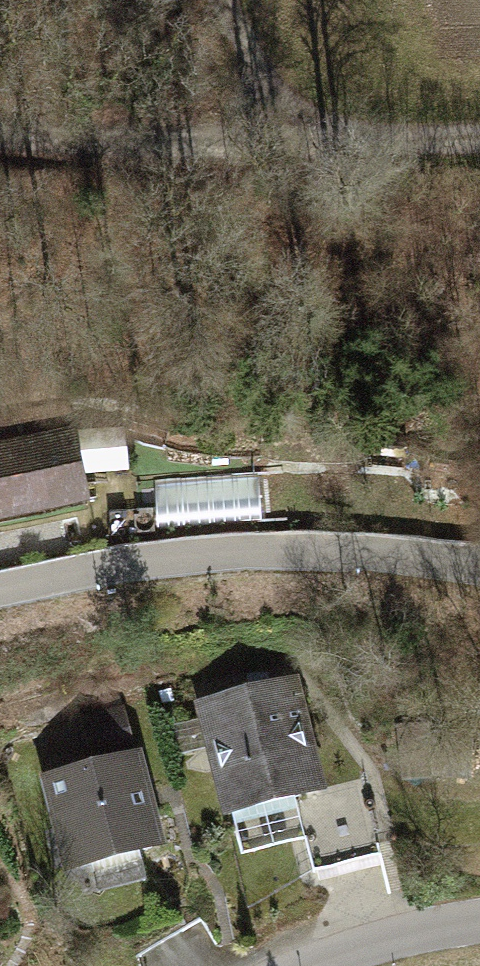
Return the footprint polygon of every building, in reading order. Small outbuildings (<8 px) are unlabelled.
[(85,501),(72,433),(0,447),(0,518),(85,501)] [(298,689),(190,710),(212,826),(321,805),(298,689)] [(159,844),(137,755),(46,777),(68,866),(159,844)]
